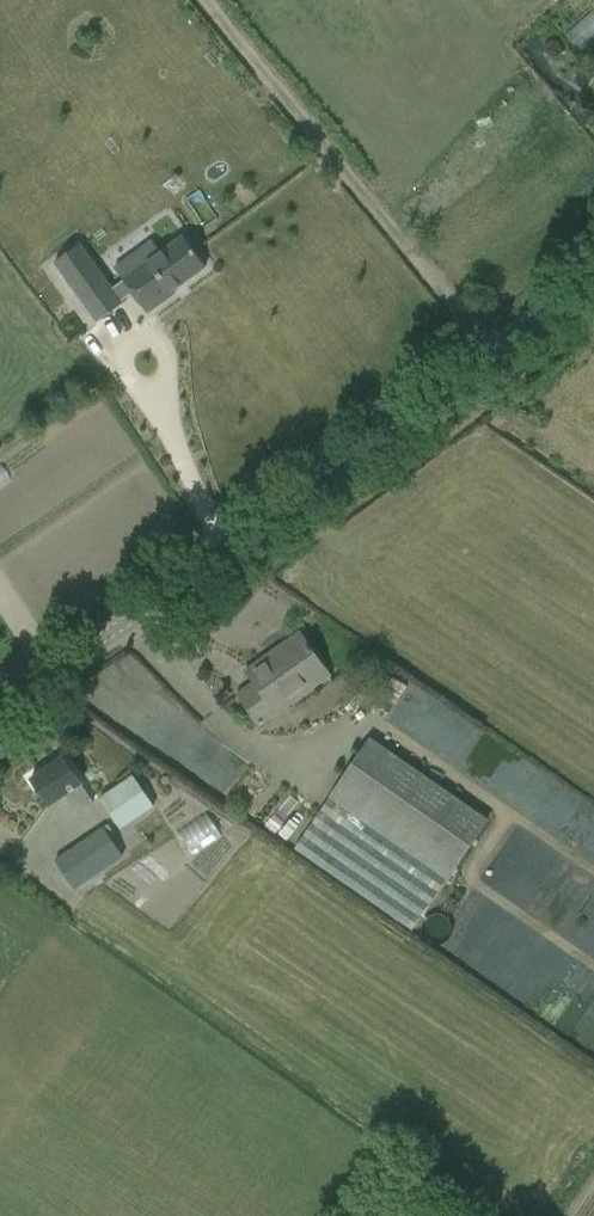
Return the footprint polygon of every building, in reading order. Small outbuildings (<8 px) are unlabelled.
[(113,288),(79,243),(52,264),(96,324),(123,304),(122,302),(133,293),(148,314),(176,293),(175,291),(206,268),(182,235),(159,252),(151,240),(114,268),(123,280),(113,288)] [(331,677),(316,657),(312,651),(313,651),(309,645),(308,646),(302,638),(268,663),(265,659),(248,671),(256,683),(240,695),(253,714),(262,726),(331,677)] [(447,879),(489,819),(369,737),(328,798),(447,879)] [(94,802),(76,776),(63,757),(31,779),(48,804),(66,792),(79,812),(94,802)] [(154,806),(134,775),(100,798),(121,829),(154,806)] [(327,800),(294,848),(413,930),(446,881),(327,800)] [(220,810),(193,834),(210,854),(237,830),(220,810)] [(75,888),(122,858),(104,828),(55,859),(75,888)]
